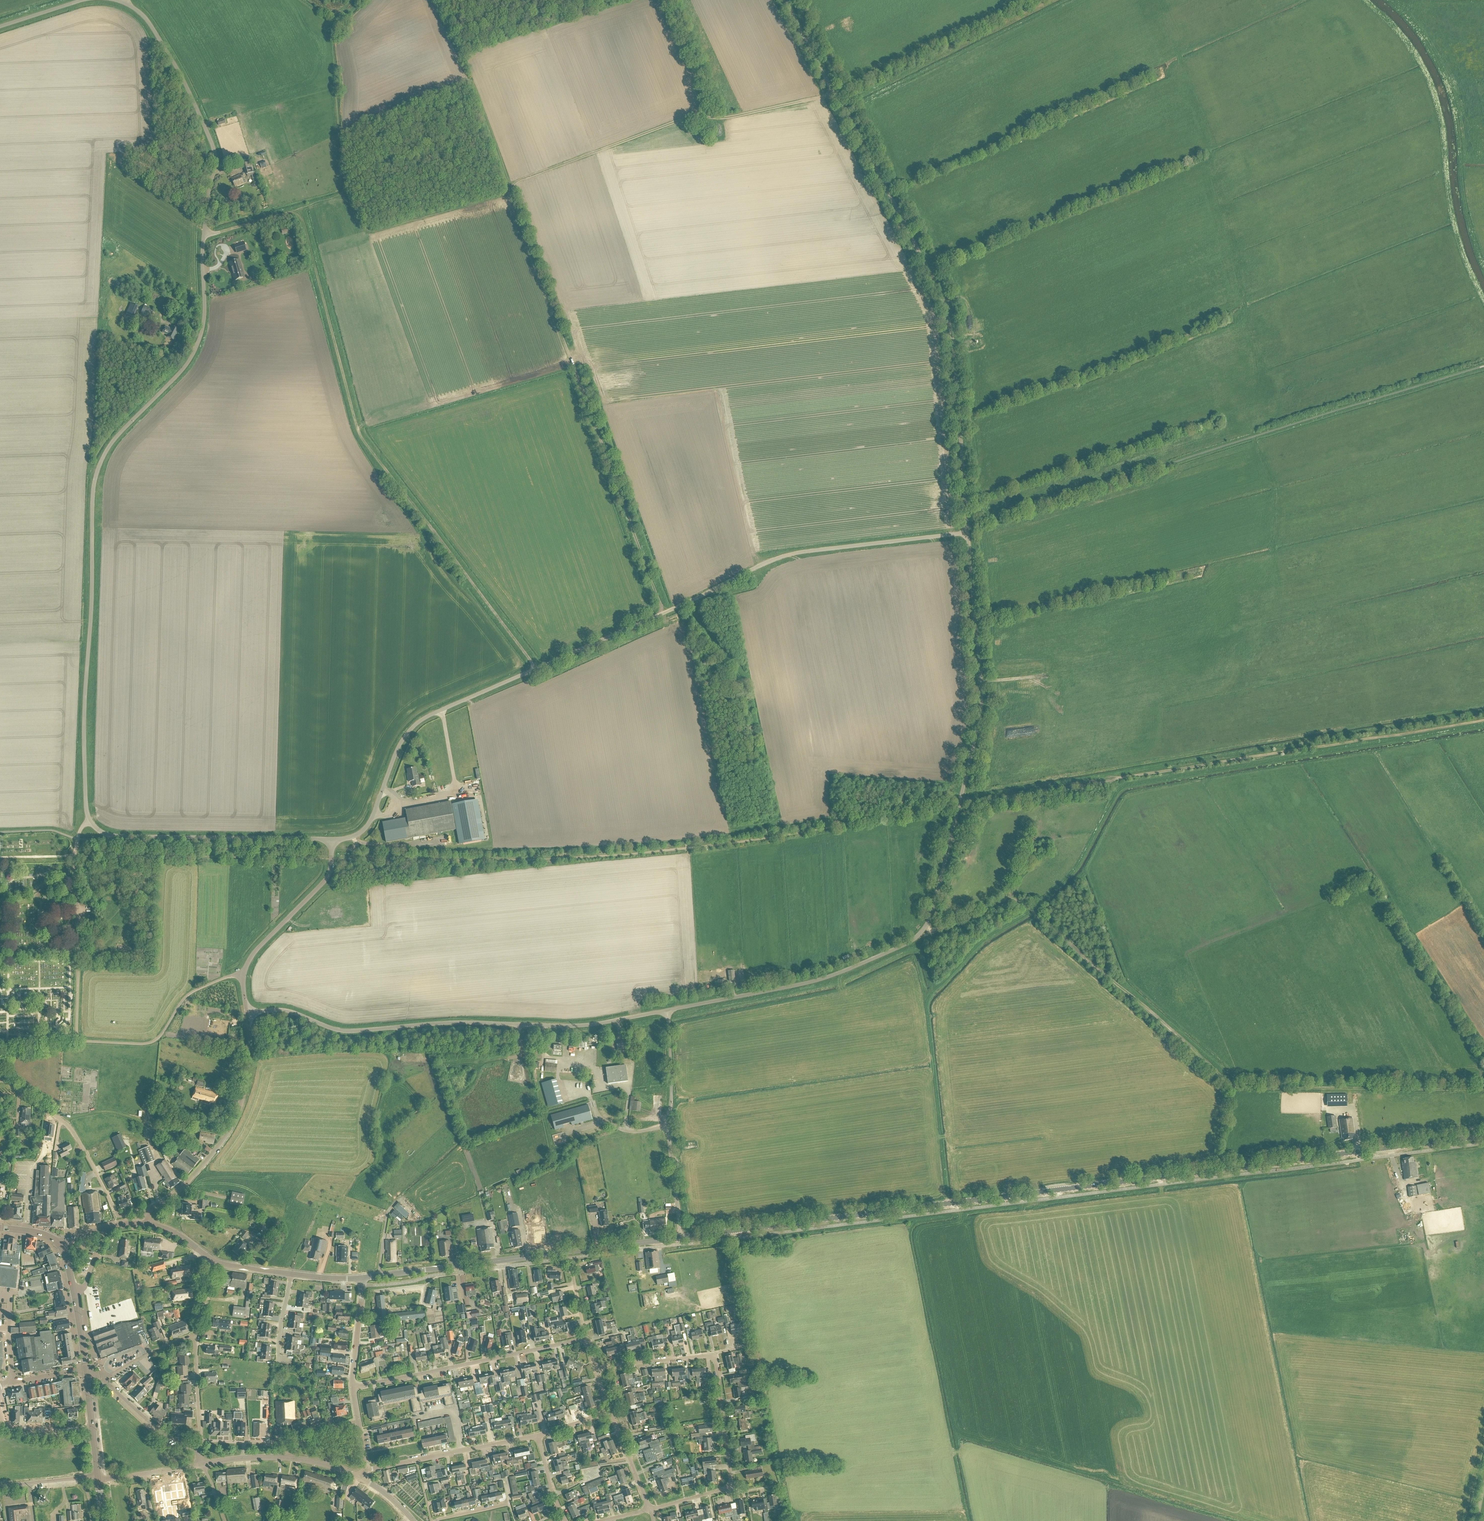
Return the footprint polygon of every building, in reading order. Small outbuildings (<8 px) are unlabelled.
[(251,162),(243,165),(247,176),(255,173),(251,162)] [(240,175),(232,179),(236,187),(244,184),(240,175)] [(236,247),(238,254),(247,251),(245,244),(236,247)] [(231,264),(236,282),(245,279),(240,261),(231,264)] [(142,307),(132,303),(126,315),(136,320),(142,307)] [(144,306),(140,316),(150,320),(154,310),(144,306)] [(171,329),(165,327),(162,333),(168,336),(167,337),(174,340),(179,331),(172,327),(171,329)] [(417,775),(416,768),(408,770),(409,778),(408,778),(409,782),(412,782),(413,787),(420,786),(418,775),(417,775)] [(454,804),(462,845),(483,841),(475,801),(454,804)] [(451,802),(415,808),(420,836),(456,830),(451,802)] [(420,836),(415,808),(406,810),(407,818),(383,823),(386,843),(420,836)] [(545,1072),(557,1073),(558,1061),(546,1060),(545,1072)] [(608,1085),(629,1082),(626,1066),(606,1069),(608,1085)] [(563,1103),(556,1080),(541,1084),(548,1108),(563,1103)] [(211,1103),(212,1103),(215,1104),(217,1096),(215,1095),(215,1094),(212,1093),(211,1093),(211,1092),(196,1088),(192,1099),(198,1101),(199,1099),(202,1100),(202,1102),(210,1105),(211,1103)] [(1347,1095),(1327,1095),(1327,1107),(1348,1107),(1347,1095)] [(641,1103),(631,1102),(630,1111),(640,1112),(641,1103)] [(593,1120),(589,1106),(552,1116),(556,1131),(565,1128),(564,1125),(572,1123),(573,1126),(593,1120)] [(23,1123),(23,1128),(30,1128),(30,1109),(22,1109),(22,1118),(20,1118),(20,1123),(23,1123)] [(1327,1117),(1329,1129),(1337,1128),(1335,1116),(1327,1117)] [(1344,1142),(1355,1140),(1352,1119),(1339,1121),(1342,1139),(1344,1139),(1344,1142)] [(45,1126),(45,1138),(49,1139),(49,1143),(53,1143),(53,1139),(53,1127),(45,1126)] [(215,1136),(200,1133),(199,1140),(205,1142),(205,1143),(213,1145),(215,1136)] [(126,1148),(120,1135),(112,1138),(118,1152),(126,1148)] [(71,1149),(68,1143),(61,1147),(63,1151),(59,1153),(61,1158),(69,1154),(67,1151),(71,1149)] [(138,1151),(144,1165),(154,1161),(149,1147),(138,1151)] [(174,1153),(179,1157),(193,1168),(199,1160),(195,1157),(194,1158),(191,1156),(192,1155),(186,1149),(184,1151),(182,1154),(180,1152),(178,1154),(175,1151),(174,1153)] [(117,1165),(114,1158),(102,1164),(105,1171),(117,1165)] [(1413,1163),(1412,1158),(1403,1159),(1404,1161),(1402,1161),(1404,1180),(1417,1178),(1415,1162),(1413,1163)] [(192,1169),(178,1159),(173,1166),(175,1168),(175,1169),(180,1172),(181,1171),(187,1176),(192,1169)] [(155,1167),(157,1170),(161,1177),(163,1176),(165,1179),(163,1180),(166,1185),(165,1185),(167,1188),(170,1187),(171,1189),(179,1183),(164,1161),(155,1167)] [(46,1227),(50,1227),(50,1217),(50,1212),(50,1196),(54,1196),(54,1191),(50,1191),(51,1181),(49,1178),(49,1177),(49,1176),(49,1173),(48,1173),(49,1167),(48,1167),(48,1165),(47,1165),(47,1167),(42,1166),(42,1165),(41,1165),(41,1166),(40,1166),(40,1171),(36,1171),(34,1198),(30,1198),(32,1198),(32,1199),(33,1201),(34,1201),(32,1225),(39,1225),(39,1226),(39,1227),(42,1227),(43,1227),(46,1227)] [(148,1177),(144,1165),(137,1167),(139,1176),(135,1177),(136,1179),(133,1180),(134,1184),(136,1184),(138,1191),(146,1189),(144,1182),(145,1182),(144,1178),(148,1177)] [(110,1189),(118,1185),(116,1182),(115,1179),(113,1175),(105,1180),(110,1189)] [(51,1181),(52,1177),(49,1176),(49,1177),(49,1178),(51,1181),(50,1191),(54,1191),(54,1196),(50,1196),(50,1212),(51,1212),(51,1217),(51,1227),(64,1227),(63,1217),(66,1217),(66,1212),(64,1212),(65,1181),(52,1180),(52,1181),(51,1181)] [(1429,1183),(1417,1186),(1419,1196),(1424,1195),(1425,1199),(1431,1197),(1429,1183)] [(1409,1198),(1417,1197),(1416,1186),(1408,1188),(1409,1198)] [(98,1192),(82,1194),(84,1209),(85,1209),(86,1214),(87,1214),(88,1225),(100,1223),(99,1212),(99,1211),(100,1211),(98,1192)] [(243,1207),(245,1196),(233,1193),(230,1204),(243,1207)] [(24,1195),(12,1194),(11,1201),(23,1202),(24,1195)] [(117,1198),(119,1203),(118,1203),(120,1209),(129,1206),(126,1199),(123,1200),(122,1196),(117,1198)] [(199,1200),(199,1210),(205,1210),(205,1207),(207,1206),(207,1202),(205,1202),(205,1200),(199,1200)] [(394,1208),(405,1218),(409,1214),(400,1206),(401,1204),(399,1202),(394,1208)] [(12,1217),(13,1218),(19,1219),(21,1218),(21,1215),(22,1207),(21,1207),(21,1204),(14,1203),(14,1206),(12,1206),(12,1209),(11,1213),(12,1214),(12,1217)] [(191,1214),(191,1212),(191,1209),(191,1205),(183,1204),(182,1216),(191,1216),(191,1220),(200,1220),(201,1214),(191,1214)] [(79,1229),(78,1207),(67,1208),(68,1224),(69,1225),(69,1229),(79,1229)] [(395,1210),(390,1216),(396,1220),(396,1219),(398,1220),(401,1216),(395,1210)] [(609,1221),(608,1211),(600,1212),(601,1222),(602,1222),(602,1227),(609,1226),(608,1221),(609,1221)] [(508,1215),(510,1228),(520,1226),(517,1213),(508,1215)] [(653,1233),(667,1231),(665,1218),(650,1220),(650,1221),(644,1221),(645,1231),(652,1230),(653,1233)] [(537,1239),(538,1243),(546,1242),(545,1237),(546,1237),(544,1228),(534,1230),(536,1239),(537,1239)] [(494,1248),(492,1229),(478,1231),(480,1246),(481,1246),(482,1252),(491,1251),(490,1248),(494,1248)] [(243,1230),(239,1236),(245,1240),(249,1235),(243,1230)] [(522,1237),(521,1231),(510,1233),(512,1243),(514,1243),(515,1249),(523,1247),(521,1237),(522,1237)] [(35,1254),(35,1252),(36,1242),(37,1239),(26,1238),(26,1244),(25,1244),(24,1251),(26,1251),(25,1253),(35,1254)] [(328,1242),(315,1238),(312,1247),(305,1245),(303,1251),(309,1252),(309,1251),(311,1252),(312,1252),(310,1259),(319,1262),(321,1254),(324,1255),(328,1242)] [(17,1264),(19,1248),(16,1248),(17,1243),(17,1240),(8,1239),(8,1241),(4,1241),(2,1258),(1,1263),(2,1263),(5,1263),(5,1264),(6,1264),(6,1263),(7,1263),(10,1264),(14,1264),(14,1265),(14,1264),(17,1264)] [(162,1241),(149,1239),(149,1241),(144,1240),(144,1248),(161,1250),(162,1241)] [(129,1241),(121,1240),(119,1258),(128,1259),(130,1246),(128,1246),(129,1241)] [(249,1247),(239,1240),(236,1245),(232,1251),(240,1257),(244,1252),(249,1247)] [(397,1263),(396,1240),(386,1241),(386,1250),(387,1250),(387,1254),(386,1254),(386,1260),(388,1260),(388,1263),(397,1263)] [(451,1250),(450,1241),(440,1242),(441,1254),(442,1254),(443,1258),(450,1257),(449,1250),(451,1250)] [(35,1252),(37,1251),(45,1247),(43,1243),(36,1242),(35,1252)] [(45,1247),(37,1251),(40,1259),(44,1258),(43,1256),(50,1253),(47,1246),(45,1247)] [(349,1248),(337,1247),(337,1257),(338,1257),(338,1263),(347,1264),(347,1257),(348,1257),(349,1248)] [(646,1259),(647,1270),(660,1269),(659,1262),(658,1262),(657,1259),(659,1259),(658,1252),(646,1253),(646,1259)] [(48,1273),(59,1270),(59,1269),(59,1268),(59,1267),(59,1266),(59,1265),(58,1264),(57,1264),(57,1263),(56,1262),(57,1262),(54,1254),(45,1257),(48,1265),(43,1267),(43,1268),(32,1272),(33,1276),(48,1273)] [(147,1266),(148,1269),(151,1268),(152,1272),(165,1269),(163,1262),(147,1266)] [(600,1265),(599,1262),(593,1263),(594,1266),(586,1268),(587,1274),(589,1274),(589,1275),(589,1276),(592,1275),(592,1274),(592,1273),(595,1273),(596,1273),(599,1272),(598,1265),(600,1265)] [(191,1275),(190,1266),(182,1268),(182,1267),(176,1268),(177,1270),(171,1271),(172,1280),(178,1278),(178,1279),(181,1279),(180,1278),(191,1275)] [(3,1287),(2,1287),(3,1287),(7,1287),(7,1288),(7,1287),(11,1288),(15,1288),(15,1289),(16,1289),(18,1270),(9,1269),(9,1270),(5,1269),(1,1269),(1,1268),(0,1268),(0,1287),(3,1287)] [(553,1268),(548,1268),(548,1274),(550,1274),(550,1279),(561,1279),(561,1273),(556,1273),(556,1272),(553,1271),(553,1268)] [(518,1276),(518,1270),(509,1271),(510,1280),(509,1280),(510,1289),(517,1288),(518,1290),(520,1290),(518,1276)] [(542,1281),(540,1270),(535,1271),(535,1276),(534,1276),(535,1283),(542,1281)] [(61,1282),(59,1272),(47,1275),(44,1275),(45,1278),(45,1279),(46,1285),(51,1284),(61,1282)] [(247,1275),(233,1273),(231,1277),(222,1275),(221,1284),(223,1285),(222,1286),(228,1287),(227,1293),(234,1295),(235,1291),(234,1290),(234,1288),(244,1290),(247,1275)] [(674,1273),(656,1277),(657,1285),(676,1282),(674,1273)] [(268,1285),(268,1289),(278,1290),(279,1284),(272,1283),(273,1280),(264,1279),(264,1282),(266,1282),(266,1285),(268,1285)] [(502,1292),(502,1296),(506,1295),(505,1288),(501,1289),(500,1281),(492,1283),(494,1293),(502,1292)] [(63,1290),(61,1282),(51,1284),(46,1285),(48,1293),(63,1290)] [(599,1286),(598,1282),(592,1283),(593,1287),(587,1288),(589,1296),(596,1295),(594,1287),(599,1286)] [(474,1290),(473,1284),(466,1285),(466,1292),(467,1296),(467,1297),(477,1296),(476,1290),(474,1290)] [(452,1289),(452,1287),(451,1287),(451,1288),(444,1288),(446,1302),(459,1300),(459,1301),(457,1287),(457,1289),(452,1289)] [(278,1290),(268,1289),(267,1293),(264,1293),(264,1295),(263,1295),(262,1298),(270,1299),(270,1296),(277,1297),(278,1290)] [(186,1291),(186,1290),(173,1291),(174,1301),(183,1300),(183,1298),(192,1297),(191,1290),(186,1291)] [(430,1290),(428,1297),(435,1299),(437,1292),(430,1290)] [(63,1297),(62,1291),(57,1292),(54,1292),(56,1300),(54,1301),(56,1308),(66,1306),(66,1303),(65,1304),(64,1301),(65,1301),(64,1296),(63,1297)] [(300,1295),(299,1301),(309,1302),(309,1298),(312,1298),(313,1293),(307,1292),(306,1295),(300,1295)] [(345,1292),(340,1292),(340,1293),(331,1293),(330,1300),(345,1300),(345,1303),(348,1303),(348,1297),(345,1297),(345,1292)] [(564,1300),(563,1292),(552,1294),(553,1303),(564,1300)] [(528,1293),(524,1294),(516,1295),(517,1304),(529,1302),(528,1294),(528,1293)] [(377,1297),(378,1304),(385,1303),(384,1296),(377,1297)] [(435,1299),(428,1297),(426,1304),(433,1306),(435,1299)] [(596,1300),(596,1304),(591,1306),(593,1314),(600,1312),(599,1309),(605,1307),(604,1302),(607,1301),(607,1298),(596,1300)] [(259,1309),(263,1310),(273,1311),(274,1305),(267,1304),(268,1301),(260,1300),(259,1309)] [(309,1302),(299,1301),(298,1308),(304,1308),(304,1312),(310,1313),(311,1307),(308,1307),(309,1302)] [(251,1302),(246,1302),(245,1309),(233,1307),(232,1317),(249,1319),(251,1302)] [(162,1303),(154,1304),(155,1309),(155,1311),(163,1310),(162,1303)] [(378,1304),(378,1311),(386,1310),(385,1303),(378,1304)] [(555,1311),(557,1311),(558,1312),(559,1313),(560,1313),(561,1317),(568,1316),(566,1308),(562,1308),(562,1305),(554,1307),(555,1311)] [(336,1320),(337,1320),(337,1321),(350,1321),(350,1315),(342,1314),(342,1306),(336,1306),(336,1320)] [(68,1315),(66,1307),(54,1308),(55,1311),(45,1312),(46,1317),(56,1316),(56,1318),(57,1317),(63,1316),(63,1315),(68,1315)] [(520,1308),(512,1309),(513,1313),(518,1312),(518,1311),(519,1311),(521,1321),(525,1321),(523,1310),(520,1311),(520,1308)] [(273,1311),(263,1310),(262,1314),(260,1314),(259,1319),(265,1320),(266,1317),(272,1318),(273,1311)] [(386,1310),(378,1311),(379,1318),(387,1318),(386,1310)] [(157,1313),(158,1320),(164,1319),(163,1314),(165,1314),(165,1311),(162,1311),(162,1312),(157,1313)] [(417,1312),(418,1319),(425,1318),(425,1311),(417,1312)] [(417,1312),(410,1313),(411,1320),(418,1319),(417,1312)] [(291,1316),(290,1322),(300,1323),(301,1319),(303,1319),(304,1314),(298,1313),(297,1316),(291,1316)] [(404,1321),(403,1313),(396,1314),(396,1321),(404,1321)] [(404,1321),(411,1320),(410,1313),(403,1313),(404,1321)] [(70,1329),(68,1320),(64,1321),(64,1320),(54,1322),(55,1332),(65,1330),(65,1329),(70,1329)] [(231,1321),(220,1320),(220,1321),(213,1320),(212,1327),(219,1328),(219,1329),(230,1331),(231,1321)] [(113,1327),(92,1334),(95,1341),(97,1348),(130,1337),(130,1338),(138,1335),(145,1333),(142,1321),(137,1322),(122,1324),(113,1327)] [(185,1321),(177,1324),(181,1336),(190,1333),(185,1321)] [(261,1326),(260,1331),(270,1332),(271,1326),(265,1325),(265,1322),(259,1321),(258,1326),(261,1326)] [(563,1321),(554,1323),(555,1330),(564,1328),(565,1333),(571,1331),(569,1323),(566,1324),(565,1321),(563,1321)] [(602,1321),(596,1322),(597,1329),(603,1328),(606,1327),(611,1326),(611,1323),(606,1324),(606,1323),(602,1323),(602,1321)] [(36,1332),(35,1322),(19,1323),(20,1333),(36,1332)] [(161,1329),(158,1322),(153,1324),(155,1328),(149,1331),(153,1342),(161,1339),(158,1330),(161,1329)] [(300,1323),(290,1322),(289,1329),(296,1329),(295,1333),(301,1334),(302,1328),(303,1328),(303,1324),(300,1323)] [(717,1335),(715,1327),(714,1327),(713,1322),(705,1324),(707,1332),(711,1331),(712,1336),(717,1335)] [(181,1336),(177,1324),(168,1327),(173,1339),(181,1336)] [(370,1327),(371,1333),(383,1332),(383,1331),(380,1331),(379,1327),(382,1327),(382,1324),(378,1325),(378,1326),(370,1327)] [(634,1328),(630,1329),(631,1336),(632,1341),(633,1344),(634,1350),(637,1349),(637,1351),(641,1350),(641,1349),(641,1348),(641,1347),(645,1346),(644,1340),(640,1340),(639,1341),(639,1339),(635,1340),(635,1335),(634,1328)] [(535,1342),(542,1341),(541,1335),(540,1329),(537,1330),(537,1329),(533,1329),(534,1336),(535,1342)] [(548,1331),(545,1332),(545,1329),(544,1329),(540,1329),(541,1335),(542,1341),(550,1339),(548,1331)] [(347,1331),(340,1330),(339,1338),(348,1339),(349,1332),(347,1332),(347,1331)] [(678,1330),(675,1331),(678,1344),(684,1343),(682,1335),(679,1335),(678,1330)] [(39,1333),(40,1337),(41,1347),(35,1348),(36,1362),(34,1362),(35,1372),(50,1370),(52,1368),(62,1366),(76,1364),(75,1358),(67,1359),(58,1360),(58,1357),(57,1356),(54,1334),(51,1335),(51,1331),(39,1333)] [(270,1332),(260,1331),(260,1335),(257,1335),(256,1340),(263,1341),(263,1338),(270,1339),(270,1332)] [(397,1340),(397,1343),(408,1342),(407,1331),(404,1332),(405,1339),(397,1340)] [(516,1334),(518,1346),(526,1344),(524,1332),(516,1334)] [(513,1339),(511,1333),(505,1334),(506,1337),(502,1337),(504,1347),(511,1346),(510,1340),(513,1339)] [(130,1337),(97,1348),(101,1359),(104,1358),(134,1347),(142,1345),(138,1335),(130,1338),(130,1337)] [(288,1337),(287,1344),(297,1345),(298,1341),(301,1341),(301,1336),(295,1335),(295,1338),(288,1337)] [(29,1373),(35,1372),(34,1362),(36,1362),(35,1348),(41,1347),(40,1337),(34,1338),(34,1337),(16,1340),(18,1350),(17,1350),(18,1350),(19,1359),(24,1359),(24,1361),(22,1362),(23,1374),(29,1373)] [(494,1339),(486,1337),(485,1341),(487,1342),(485,1348),(491,1350),(494,1339)] [(615,1337),(611,1338),(611,1341),(614,1354),(621,1353),(621,1351),(624,1350),(623,1345),(620,1346),(620,1347),(616,1348),(615,1340),(616,1340),(615,1337)] [(657,1340),(656,1337),(648,1338),(649,1343),(652,1342),(653,1350),(659,1348),(657,1340)] [(441,1345),(438,1346),(440,1357),(446,1356),(444,1349),(448,1348),(446,1338),(440,1339),(441,1345)] [(452,1354),(454,1354),(459,1356),(463,1345),(463,1346),(464,1343),(464,1340),(461,1339),(458,1341),(459,1342),(458,1344),(455,1343),(453,1347),(454,1347),(454,1350),(454,1351),(453,1351),(452,1354)] [(478,1342),(470,1340),(469,1344),(471,1345),(469,1351),(475,1353),(478,1342)] [(611,1341),(605,1342),(606,1345),(608,1345),(609,1350),(606,1350),(607,1356),(614,1354),(611,1341)] [(347,1344),(335,1342),(334,1350),(345,1351),(345,1350),(347,1350),(347,1344)] [(261,1349),(260,1353),(271,1354),(271,1348),(265,1347),(265,1344),(258,1343),(257,1348),(261,1349)] [(304,1346),(297,1345),(287,1344),(286,1350),(293,1351),(293,1354),(300,1355),(301,1350),(303,1350),(304,1349),(304,1346)] [(233,1347),(231,1347),(215,1345),(215,1348),(206,1347),(205,1354),(214,1354),(215,1351),(231,1352),(231,1350),(233,1350),(233,1347)] [(383,1354),(382,1348),(385,1347),(385,1345),(382,1346),(382,1345),(372,1347),(375,1358),(379,1358),(379,1355),(383,1354)] [(271,1354),(260,1353),(260,1358),(257,1357),(257,1362),(263,1363),(263,1360),(270,1361),(271,1354)] [(180,1358),(180,1367),(187,1366),(187,1367),(190,1366),(189,1357),(184,1357),(183,1354),(177,1354),(177,1358),(180,1358)] [(345,1364),(346,1357),(344,1357),(344,1355),(334,1354),(333,1362),(345,1364)] [(726,1357),(727,1364),(742,1360),(742,1357),(741,1354),(737,1355),(738,1358),(733,1359),(732,1356),(731,1354),(726,1355),(726,1357)] [(570,1365),(574,1367),(577,1362),(570,1359),(566,1366),(569,1367),(570,1365)] [(359,1365),(362,1374),(370,1372),(369,1370),(375,1368),(373,1360),(364,1362),(364,1363),(359,1365)] [(557,1360),(549,1362),(550,1367),(554,1366),(555,1370),(559,1369),(558,1366),(557,1360)] [(742,1360),(727,1364),(729,1370),(735,1369),(735,1366),(739,1365),(743,1364),(747,1363),(747,1360),(744,1360),(742,1360)] [(550,1367),(549,1362),(542,1363),(543,1371),(547,1370),(547,1371),(551,1371),(550,1367)] [(577,1362),(574,1367),(578,1369),(577,1371),(580,1373),(583,1365),(577,1362)] [(528,1366),(530,1372),(534,1371),(534,1373),(538,1372),(536,1364),(528,1366)] [(187,1366),(180,1367),(175,1367),(178,1367),(178,1376),(176,1376),(176,1380),(182,1379),(182,1376),(188,1376),(187,1367),(187,1366)] [(528,1366),(521,1368),(522,1375),(523,1375),(524,1379),(528,1379),(527,1375),(530,1374),(530,1372),(528,1366)] [(345,1368),(335,1367),(335,1375),(342,1376),(342,1374),(344,1375),(345,1368)] [(680,1369),(678,1370),(680,1385),(680,1387),(684,1387),(684,1385),(684,1381),(686,1381),(686,1374),(685,1369),(683,1369),(683,1368),(680,1368),(680,1369)] [(515,1369),(507,1370),(509,1378),(517,1377),(515,1369)] [(675,1382),(672,1382),(672,1386),(672,1388),(680,1387),(680,1385),(678,1370),(676,1370),(676,1369),(675,1369),(673,1369),(672,1370),(672,1377),(674,1377),(675,1382)] [(698,1369),(692,1370),(692,1371),(693,1377),(696,1376),(697,1381),(696,1381),(696,1385),(696,1388),(700,1387),(700,1386),(700,1385),(700,1381),(699,1379),(699,1376),(698,1369)] [(705,1369),(698,1369),(699,1376),(699,1379),(700,1379),(702,1379),(702,1376),(706,1376),(706,1379),(709,1379),(709,1372),(706,1373),(705,1369)] [(502,1383),(499,1384),(501,1391),(504,1390),(504,1387),(507,1387),(506,1383),(510,1382),(509,1378),(507,1370),(500,1372),(502,1383)] [(652,1382),(652,1386),(653,1390),(655,1389),(655,1386),(660,1386),(659,1377),(658,1370),(652,1371),(652,1377),(654,1377),(655,1382),(652,1382)] [(140,1380),(134,1372),(121,1384),(124,1386),(124,1387),(125,1388),(125,1389),(126,1390),(127,1390),(128,1391),(131,1388),(132,1388),(134,1387),(134,1386),(140,1380)] [(217,1382),(216,1372),(212,1372),(212,1373),(205,1374),(205,1381),(207,1381),(207,1382),(217,1382)] [(489,1386),(496,1384),(494,1373),(486,1375),(488,1380),(488,1383),(489,1386)] [(627,1374),(621,1376),(622,1382),(629,1380),(634,1379),(637,1378),(636,1374),(633,1375),(632,1373),(627,1374)] [(488,1380),(486,1375),(479,1376),(481,1384),(488,1383),(488,1380)] [(737,1382),(738,1385),(744,1384),(743,1375),(730,1377),(731,1384),(737,1382)] [(152,1379),(149,1376),(141,1383),(144,1386),(152,1379)] [(473,1378),(465,1379),(467,1385),(467,1387),(475,1385),(473,1378)] [(75,1379),(62,1380),(63,1383),(28,1391),(30,1400),(59,1394),(58,1391),(63,1390),(65,1407),(79,1406),(77,1385),(77,1380),(77,1379),(76,1379),(75,1379)] [(464,1385),(467,1385),(465,1379),(458,1381),(460,1389),(465,1388),(464,1385)] [(158,1380),(154,1393),(159,1394),(160,1387),(162,1387),(163,1386),(169,1386),(169,1381),(158,1380)] [(627,1388),(628,1391),(635,1389),(634,1386),(630,1387),(629,1380),(622,1382),(624,1388),(627,1388)] [(181,1386),(182,1395),(189,1395),(191,1395),(191,1385),(185,1385),(185,1382),(179,1383),(179,1386),(181,1386)] [(384,1392),(384,1394),(378,1395),(379,1399),(374,1401),(373,1399),(369,1400),(369,1402),(368,1402),(370,1408),(368,1408),(370,1416),(371,1415),(373,1422),(384,1419),(383,1416),(386,1416),(384,1405),(411,1400),(413,1413),(422,1411),(420,1403),(444,1398),(446,1406),(454,1404),(450,1384),(446,1385),(446,1386),(435,1389),(434,1387),(427,1389),(427,1390),(421,1392),(421,1394),(418,1395),(417,1387),(411,1389),(411,1387),(384,1392)] [(744,1384),(738,1385),(738,1388),(734,1389),(735,1399),(742,1398),(741,1388),(750,1387),(749,1384),(744,1384)] [(583,1392),(584,1395),(591,1393),(589,1386),(582,1388),(582,1386),(568,1390),(568,1391),(568,1392),(573,1391),(574,1395),(583,1392)] [(147,1393),(141,1387),(132,1396),(137,1401),(141,1397),(142,1397),(144,1395),(145,1396),(147,1393)] [(18,1389),(15,1390),(17,1399),(22,1398),(23,1402),(27,1401),(26,1395),(23,1396),(22,1388),(18,1389)] [(635,1389),(628,1391),(628,1393),(625,1394),(627,1401),(633,1399),(638,1398),(645,1396),(644,1393),(636,1395),(635,1392),(636,1392),(635,1389)] [(17,1399),(15,1390),(12,1390),(7,1391),(9,1399),(6,1399),(7,1405),(12,1404),(11,1400),(17,1399)] [(456,1391),(460,1409),(464,1409),(464,1408),(471,1406),(470,1403),(462,1404),(460,1395),(459,1390),(456,1391)] [(576,1401),(577,1405),(593,1400),(591,1393),(584,1395),(585,1398),(576,1401)] [(189,1395),(182,1395),(179,1395),(180,1404),(177,1405),(177,1408),(184,1408),(184,1405),(189,1404),(189,1395)] [(339,1407),(338,1398),(331,1399),(332,1402),(333,1402),(333,1403),(329,1404),(330,1410),(332,1409),(333,1413),(334,1418),(335,1417),(336,1418),(338,1417),(341,1416),(341,1415),(347,1414),(345,1406),(339,1407)] [(633,1399),(627,1401),(628,1407),(635,1406),(633,1399)] [(593,1400),(577,1405),(579,1404),(580,1408),(583,1407),(582,1403),(586,1402),(588,1409),(595,1407),(593,1400)] [(277,1426),(291,1425),(295,1424),(294,1402),(276,1402),(277,1426)] [(154,1417),(161,1408),(156,1404),(150,1412),(155,1416),(154,1417)] [(742,1413),(743,1416),(749,1415),(749,1412),(746,1412),(745,1406),(735,1407),(735,1410),(735,1411),(736,1414),(742,1413)] [(15,1407),(15,1412),(12,1412),(12,1422),(15,1422),(15,1423),(16,1424),(17,1424),(17,1423),(18,1423),(19,1423),(19,1417),(22,1417),(22,1414),(22,1407),(15,1407)] [(554,1410),(555,1414),(557,1420),(565,1417),(564,1416),(566,1415),(564,1407),(554,1410)] [(31,1422),(34,1422),(34,1413),(29,1412),(29,1408),(24,1408),(24,1415),(24,1417),(27,1417),(27,1423),(31,1423),(31,1422)] [(34,1410),(34,1413),(34,1422),(37,1422),(37,1423),(42,1423),(42,1417),(45,1417),(45,1415),(45,1409),(40,1408),(39,1408),(39,1410),(34,1410)] [(59,1416),(68,1415),(68,1418),(74,1418),(74,1419),(75,1419),(76,1419),(77,1419),(77,1418),(77,1410),(69,1411),(68,1408),(55,1409),(55,1417),(59,1417),(59,1416)] [(161,1408),(154,1417),(159,1421),(164,1415),(166,1412),(161,1408)] [(311,1411),(314,1420),(310,1421),(313,1427),(321,1424),(318,1418),(317,1414),(317,1413),(316,1409),(311,1411)] [(192,1412),(185,1411),(185,1415),(171,1414),(171,1423),(186,1424),(186,1417),(191,1418),(192,1412)] [(630,1413),(632,1420),(643,1417),(647,1416),(646,1412),(642,1413),(642,1414),(637,1415),(637,1411),(630,1413)] [(245,1424),(240,1423),(240,1419),(241,1419),(242,1413),(234,1412),(234,1419),(236,1419),(236,1423),(235,1423),(235,1432),(237,1432),(236,1437),(244,1437),(245,1424)] [(528,1414),(528,1412),(526,1413),(527,1414),(521,1415),(517,1416),(519,1424),(521,1423),(521,1425),(530,1424),(528,1414)] [(532,1414),(528,1414),(530,1424),(538,1422),(537,1421),(540,1420),(538,1412),(534,1412),(535,1416),(532,1416),(532,1414)] [(557,1420),(555,1414),(548,1416),(547,1412),(544,1413),(546,1421),(548,1421),(549,1422),(557,1420)] [(211,1435),(216,1436),(217,1428),(215,1428),(216,1423),(212,1423),(212,1414),(207,1413),(207,1424),(211,1424),(211,1428),(210,1428),(210,1431),(211,1431),(211,1435)] [(643,1417),(632,1420),(633,1426),(640,1424),(639,1422),(652,1419),(651,1415),(647,1416),(643,1417)] [(749,1415),(743,1416),(743,1419),(739,1420),(741,1432),(748,1431),(746,1419),(750,1418),(749,1415)] [(509,1421),(502,1422),(503,1428),(512,1427),(511,1425),(514,1425),(512,1417),(509,1417),(509,1421)] [(503,1428),(502,1422),(495,1423),(495,1420),(491,1420),(493,1429),(495,1428),(495,1430),(503,1428)] [(295,1436),(301,1434),(308,1432),(304,1421),(295,1424),(291,1425),(295,1436)] [(254,1423),(254,1431),(254,1438),(266,1438),(266,1424),(254,1423)] [(484,1428),(477,1429),(478,1435),(486,1434),(486,1432),(488,1432),(487,1424),(483,1424),(484,1428)] [(382,1428),(381,1425),(372,1427),(373,1430),(379,1429),(381,1436),(377,1437),(379,1445),(385,1443),(383,1435),(382,1428)] [(698,1427),(699,1434),(700,1437),(706,1436),(706,1433),(713,1432),(712,1425),(698,1427)] [(408,1430),(409,1438),(416,1437),(415,1432),(418,1432),(416,1427),(414,1427),(414,1429),(408,1430)] [(478,1435),(477,1429),(470,1430),(469,1427),(466,1427),(467,1436),(470,1435),(470,1437),(478,1435)] [(593,1439),(592,1436),(591,1433),(584,1435),(588,1449),(590,1448),(591,1448),(589,1440),(593,1439)] [(588,1449),(584,1435),(577,1436),(579,1442),(583,1441),(585,1449),(588,1449)] [(748,1446),(748,1449),(755,1447),(754,1441),(755,1441),(754,1435),(745,1436),(746,1439),(740,1440),(740,1443),(740,1444),(741,1444),(741,1447),(748,1446)] [(434,1436),(433,1436),(435,1446),(441,1445),(440,1437),(434,1438),(434,1436)] [(649,1443),(650,1446),(656,1444),(659,1443),(658,1440),(652,1442),(650,1436),(641,1439),(641,1438),(640,1439),(639,1440),(641,1446),(649,1443)] [(706,1436),(700,1437),(696,1437),(696,1441),(699,1441),(699,1445),(703,1444),(704,1451),(713,1450),(711,1438),(706,1439),(706,1436)] [(562,1444),(556,1445),(556,1442),(553,1443),(552,1443),(549,1444),(550,1450),(566,1446),(564,1441),(561,1442),(562,1444)] [(602,1453),(615,1447),(613,1441),(607,1443),(608,1445),(605,1447),(605,1448),(601,1449),(602,1453)] [(656,1444),(650,1446),(651,1449),(647,1451),(651,1462),(657,1460),(656,1455),(662,1453),(659,1446),(657,1447),(656,1444)] [(566,1446),(550,1450),(552,1456),(558,1454),(559,1454),(558,1451),(564,1449),(563,1447),(566,1446)] [(755,1447),(748,1449),(749,1451),(744,1452),(746,1464),(753,1463),(752,1455),(762,1453),(761,1446),(755,1447)] [(602,1453),(602,1454),(603,1456),(607,1454),(607,1455),(611,1454),(612,1456),(618,1454),(615,1447),(602,1453)] [(529,1449),(521,1450),(523,1456),(528,1455),(529,1462),(535,1461),(534,1453),(530,1454),(529,1449)] [(515,1457),(512,1458),(513,1465),(519,1464),(517,1458),(523,1456),(521,1450),(514,1452),(515,1457)] [(508,1453),(500,1455),(502,1463),(507,1462),(508,1466),(513,1465),(512,1458),(509,1458),(508,1453)] [(493,1466),(502,1464),(502,1463),(500,1455),(493,1456),(494,1461),(493,1462),(493,1466)] [(704,1470),(710,1469),(710,1466),(717,1465),(716,1458),(702,1460),(703,1467),(704,1470)] [(487,1461),(479,1462),(481,1468),(486,1467),(487,1472),(493,1471),(491,1465),(488,1466),(487,1461)] [(481,1468),(479,1462),(472,1464),(473,1469),(470,1469),(471,1476),(477,1475),(475,1469),(481,1468)] [(562,1465),(555,1467),(557,1473),(563,1471),(563,1468),(568,1467),(568,1464),(562,1465)] [(462,1480),(464,1480),(465,1480),(463,1472),(467,1471),(466,1465),(459,1466),(462,1480)] [(458,1481),(462,1480),(459,1466),(452,1468),(453,1474),(457,1473),(458,1481)] [(665,1472),(663,1466),(659,1468),(652,1470),(654,1477),(657,1475),(658,1478),(661,1477),(667,1475),(671,1474),(671,1473),(674,1472),(675,1473),(676,1472),(674,1468),(665,1472)] [(435,1472),(434,1467),(426,1468),(428,1479),(439,1477),(439,1478),(443,1477),(442,1471),(435,1472)] [(695,1472),(694,1467),(691,1468),(692,1473),(693,1477),(681,1480),(683,1486),(694,1484),(693,1479),(696,1479),(695,1472)] [(763,1477),(761,1467),(751,1468),(752,1471),(745,1472),(746,1475),(746,1476),(746,1479),(763,1477)] [(227,1473),(228,1481),(228,1484),(238,1483),(237,1469),(228,1470),(227,1473)] [(246,1469),(237,1469),(238,1483),(247,1482),(246,1469)] [(393,1482),(393,1481),(394,1481),(400,1480),(399,1474),(393,1475),(392,1469),(384,1471),(385,1477),(383,1477),(385,1483),(393,1482)] [(710,1472),(710,1469),(704,1470),(704,1476),(707,1475),(708,1483),(716,1482),(715,1471),(710,1472)] [(617,1471),(618,1475),(610,1478),(611,1481),(625,1476),(623,1470),(617,1471)] [(532,1475),(533,1480),(539,1479),(537,1471),(532,1472),(532,1471),(528,1472),(529,1475),(532,1475)] [(315,1475),(305,1472),(303,1481),(313,1484),(313,1485),(331,1491),(335,1481),(335,1480),(327,1478),(326,1479),(323,1478),(324,1477),(315,1474),(315,1475)] [(667,1475),(661,1477),(662,1480),(658,1482),(662,1493),(668,1491),(666,1484),(670,1483),(668,1478),(672,1477),(674,1480),(675,1483),(678,1482),(677,1479),(676,1476),(675,1473),(674,1472),(671,1473),(671,1474),(667,1475)] [(228,1481),(227,1473),(216,1473),(217,1482),(228,1481)] [(416,1473),(406,1476),(408,1482),(417,1478),(416,1473)] [(570,1474),(564,1475),(565,1478),(561,1479),(562,1485),(569,1483),(567,1477),(572,1476),(572,1473),(570,1473),(570,1474)] [(278,1475),(273,1475),(273,1477),(265,1475),(264,1484),(271,1485),(271,1484),(277,1485),(278,1475)] [(289,1477),(283,1476),(281,1484),(285,1485),(285,1486),(297,1488),(299,1478),(295,1478),(295,1477),(289,1476),(289,1477)] [(627,1483),(625,1476),(611,1481),(612,1484),(617,1482),(616,1479),(619,1478),(621,1485),(627,1483)] [(539,1479),(533,1480),(534,1485),(528,1487),(528,1488),(528,1489),(529,1492),(536,1491),(535,1487),(540,1486),(539,1479)] [(182,1483),(161,1486),(161,1490),(155,1491),(157,1502),(161,1502),(164,1519),(179,1517),(177,1506),(171,1506),(170,1499),(184,1497),(182,1483)] [(204,1491),(203,1483),(193,1485),(194,1493),(202,1492),(202,1495),(202,1499),(208,1498),(208,1494),(204,1494),(204,1491)] [(341,1490),(346,1492),(349,1485),(343,1483),(341,1490)] [(440,1488),(439,1484),(430,1486),(432,1495),(439,1493),(438,1489),(440,1488)] [(491,1495),(488,1496),(490,1502),(496,1500),(493,1486),(493,1485),(490,1486),(490,1487),(491,1490),(490,1491),(491,1495)] [(493,1486),(496,1500),(503,1499),(502,1493),(498,1494),(496,1486),(493,1486)] [(353,1501),(355,1499),(358,1501),(364,1493),(357,1488),(351,1496),(350,1498),(353,1501)] [(615,1499),(615,1501),(631,1496),(629,1489),(623,1491),(624,1494),(616,1497),(617,1498),(615,1499)] [(139,1510),(143,1509),(143,1510),(151,1508),(149,1501),(146,1501),(145,1497),(144,1497),(143,1490),(136,1492),(138,1500),(136,1500),(139,1510)] [(456,1509),(463,1508),(461,1502),(461,1499),(460,1494),(459,1491),(456,1492),(457,1499),(456,1500),(457,1503),(454,1503),(456,1509)] [(488,1496),(487,1491),(484,1492),(485,1497),(481,1497),(483,1503),(490,1502),(488,1496)] [(574,1499),(575,1501),(578,1500),(580,1499),(578,1496),(577,1497),(574,1491),(571,1492),(565,1495),(568,1501),(574,1499)] [(364,1493),(358,1501),(362,1504),(363,1503),(370,1508),(374,1502),(368,1497),(368,1496),(364,1493)] [(468,1500),(469,1506),(476,1505),(475,1499),(472,1499),(470,1493),(467,1493),(468,1500)] [(536,1503),(537,1506),(540,1512),(546,1509),(544,1503),(541,1504),(538,1497),(540,1496),(539,1493),(533,1496),(534,1498),(536,1503)] [(607,1502),(602,1504),(604,1514),(610,1512),(610,1510),(612,1509),(611,1504),(611,1502),(614,1502),(613,1498),(610,1498),(609,1497),(608,1494),(605,1495),(607,1502)] [(770,1503),(767,1503),(767,1507),(768,1510),(775,1509),(778,1509),(775,1495),(772,1496),(772,1495),(771,1496),(768,1496),(770,1503)] [(631,1496),(615,1501),(614,1501),(616,1506),(619,1505),(618,1503),(623,1502),(623,1501),(626,1501),(627,1504),(633,1503),(631,1496)] [(261,1498),(253,1499),(255,1511),(262,1510),(261,1498)] [(446,1507),(444,1498),(437,1499),(438,1503),(434,1504),(436,1514),(442,1512),(442,1509),(446,1507)] [(767,1507),(767,1503),(764,1504),(763,1499),(751,1501),(752,1508),(758,1507),(758,1511),(764,1510),(765,1514),(768,1513),(768,1510),(767,1507)] [(604,1514),(602,1504),(597,1505),(596,1500),(592,1501),(594,1507),(597,1507),(597,1508),(599,1515),(604,1514)] [(740,1515),(742,1515),(745,1515),(743,1500),(736,1502),(737,1508),(734,1509),(735,1515),(736,1520),(741,1520),(740,1515)] [(81,1511),(81,1505),(72,1505),(72,1511),(68,1512),(68,1520),(73,1520),(83,1520),(82,1511),(81,1511)] [(568,1508),(571,1513),(577,1510),(575,1505),(568,1508)] [(734,1509),(731,1510),(730,1505),(718,1507),(720,1514),(725,1513),(725,1516),(732,1515),(733,1520),(735,1520),(736,1520),(735,1515),(734,1509)] [(16,1508),(18,1520),(20,1520),(19,1516),(30,1515),(29,1506),(16,1508)] [(526,1506),(520,1509),(516,1510),(519,1519),(527,1517),(525,1512),(527,1511),(526,1506)] [(537,1506),(531,1509),(533,1514),(540,1512),(537,1506)] [(701,1515),(702,1520),(713,1520),(712,1520),(712,1518),(709,1506),(702,1508),(704,1515),(701,1515)] [(577,1510),(571,1513),(573,1519),(580,1516),(578,1513),(580,1513),(581,1515),(586,1513),(586,1511),(587,1510),(586,1507),(577,1510)] [(16,1508),(8,1509),(10,1520),(18,1520),(16,1508)] [(685,1513),(687,1520),(693,1519),(694,1520),(702,1520),(701,1515),(698,1516),(697,1511),(685,1513)]
